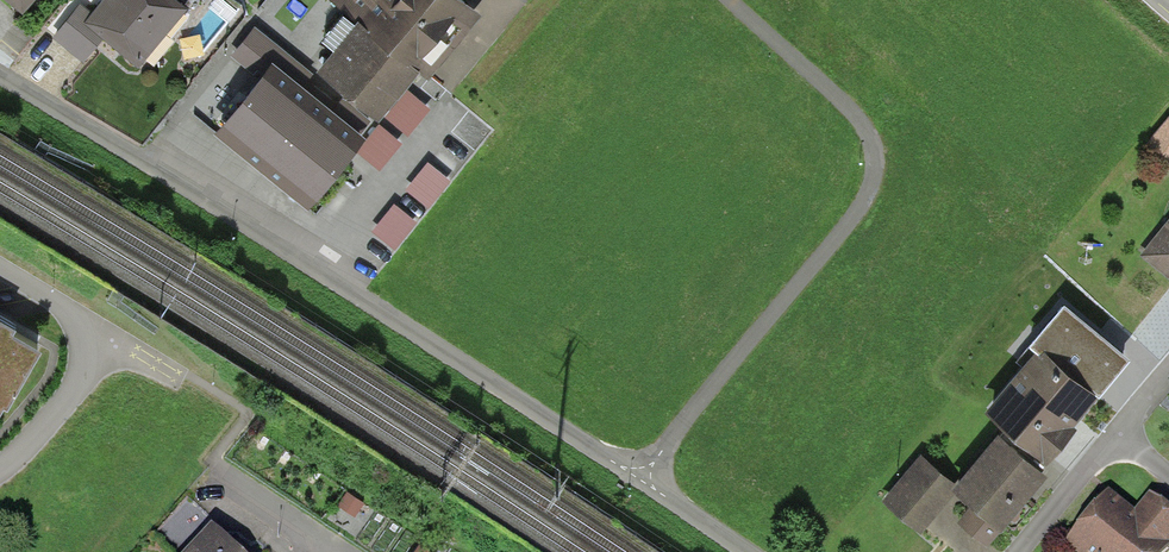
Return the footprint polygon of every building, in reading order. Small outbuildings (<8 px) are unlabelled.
[(22,14),(34,0),(6,0),(22,14)] [(85,23),(104,39),(139,69),(188,9),(176,0),(104,0),(93,13),(85,23)] [(358,23),(421,74),(428,81),(481,15),(462,0),(330,0),(358,23)] [(84,63),(104,39),(85,23),(93,13),(81,4),(53,38),(84,63)] [(333,53),(355,27),(343,17),(321,43),(333,53)] [(373,120),(378,123),(384,116),(408,89),(421,74),(358,23),(355,27),(333,53),(314,75),(303,88),(360,134),(373,120)] [(314,75),(254,27),(232,56),(260,79),(273,63),(303,88),(314,75)] [(303,88),(273,63),(260,79),(250,91),(215,135),(309,211),(356,152),(366,140),(360,134),(303,88)] [(430,110),(408,89),(384,116),(408,137),(430,110)] [(1142,148),(1168,171),(1168,116),(1142,148)] [(379,125),(366,140),(356,152),(379,172),(401,144),(379,125)] [(449,180),(427,163),(405,190),(427,208),(449,180)] [(417,223),(393,204),(371,231),(394,250),(417,223)] [(1139,256),(1168,280),(1168,220),(1139,256)] [(41,333),(13,317),(16,312),(0,303),(0,403),(41,333)] [(1132,362),(1065,306),(1028,347),(1035,354),(1040,358),(1044,354),(1096,398),(1099,401),(1132,362)] [(1035,354),(985,414),(1046,465),(1074,430),(1071,428),(1096,398),(1044,354),(1040,358),(1035,354)] [(1002,534),(1049,478),(999,434),(956,484),(951,490),(956,494),(971,508),(958,523),(988,549),(1002,534)] [(956,484),(922,454),(881,502),(920,535),(956,494),(951,490),(956,484)] [(1150,490),(1134,509),(1108,487),(1064,541),(1077,551),(1165,551),(1168,547),(1168,505),(1150,490)] [(365,500),(346,488),(338,501),(356,513),(365,500)] [(212,524),(185,551),(241,551),(212,524)] [(420,539),(411,551),(434,551),(436,550),(420,539)]
